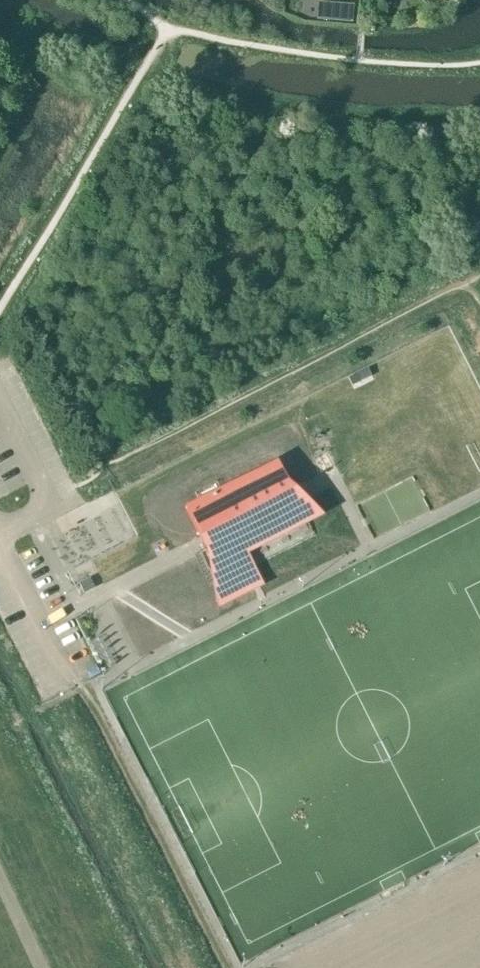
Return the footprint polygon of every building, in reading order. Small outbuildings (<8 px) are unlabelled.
[(320,21),(356,23),(357,5),(321,4),(320,21)] [(368,370),(348,379),(352,386),(371,377),(368,370)] [(250,568),(314,535),(277,461),(185,508),(205,551),(200,553),(201,554),(194,557),(210,587),(250,568)] [(94,587),(90,579),(79,585),(83,592),(94,587)]
